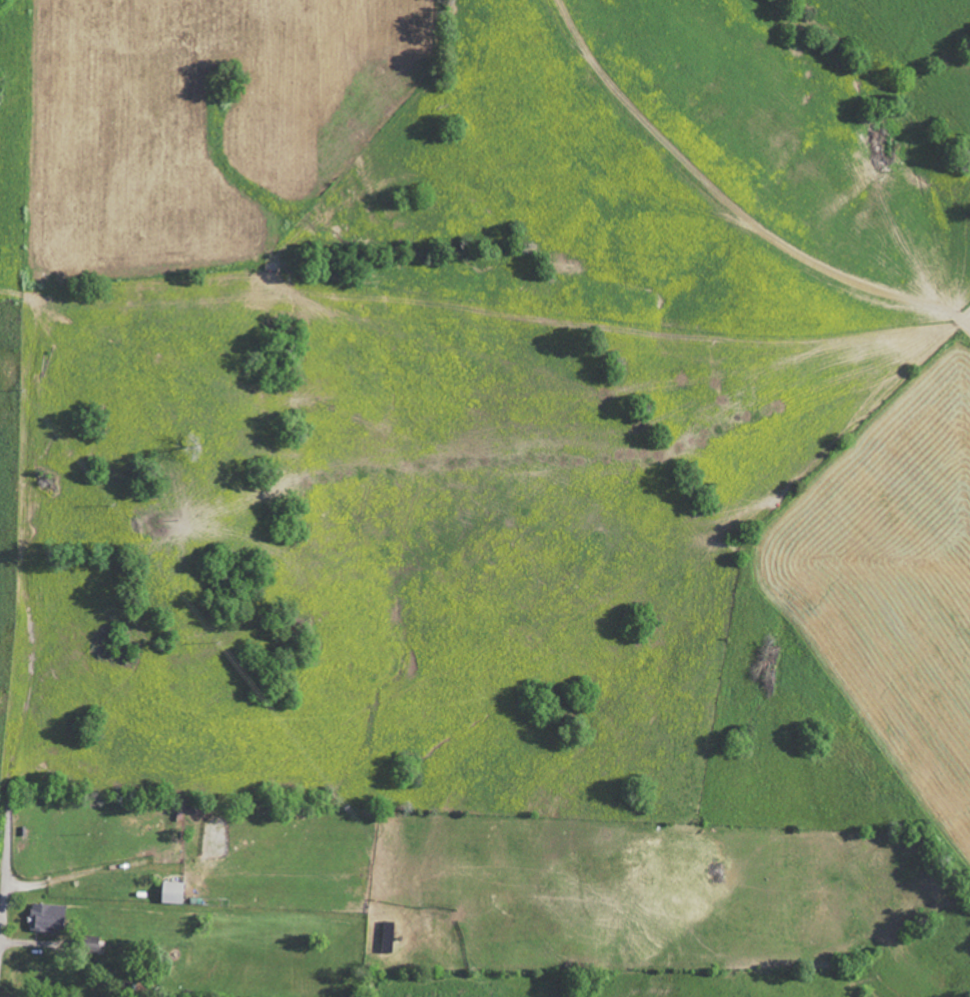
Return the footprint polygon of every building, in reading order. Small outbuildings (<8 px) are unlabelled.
[(183,881),(161,880),(160,903),(182,903),(183,881)] [(62,932),(64,904),(30,903),(29,930),(62,932)] [(98,935),(81,936),(82,952),(99,952),(98,935)]
